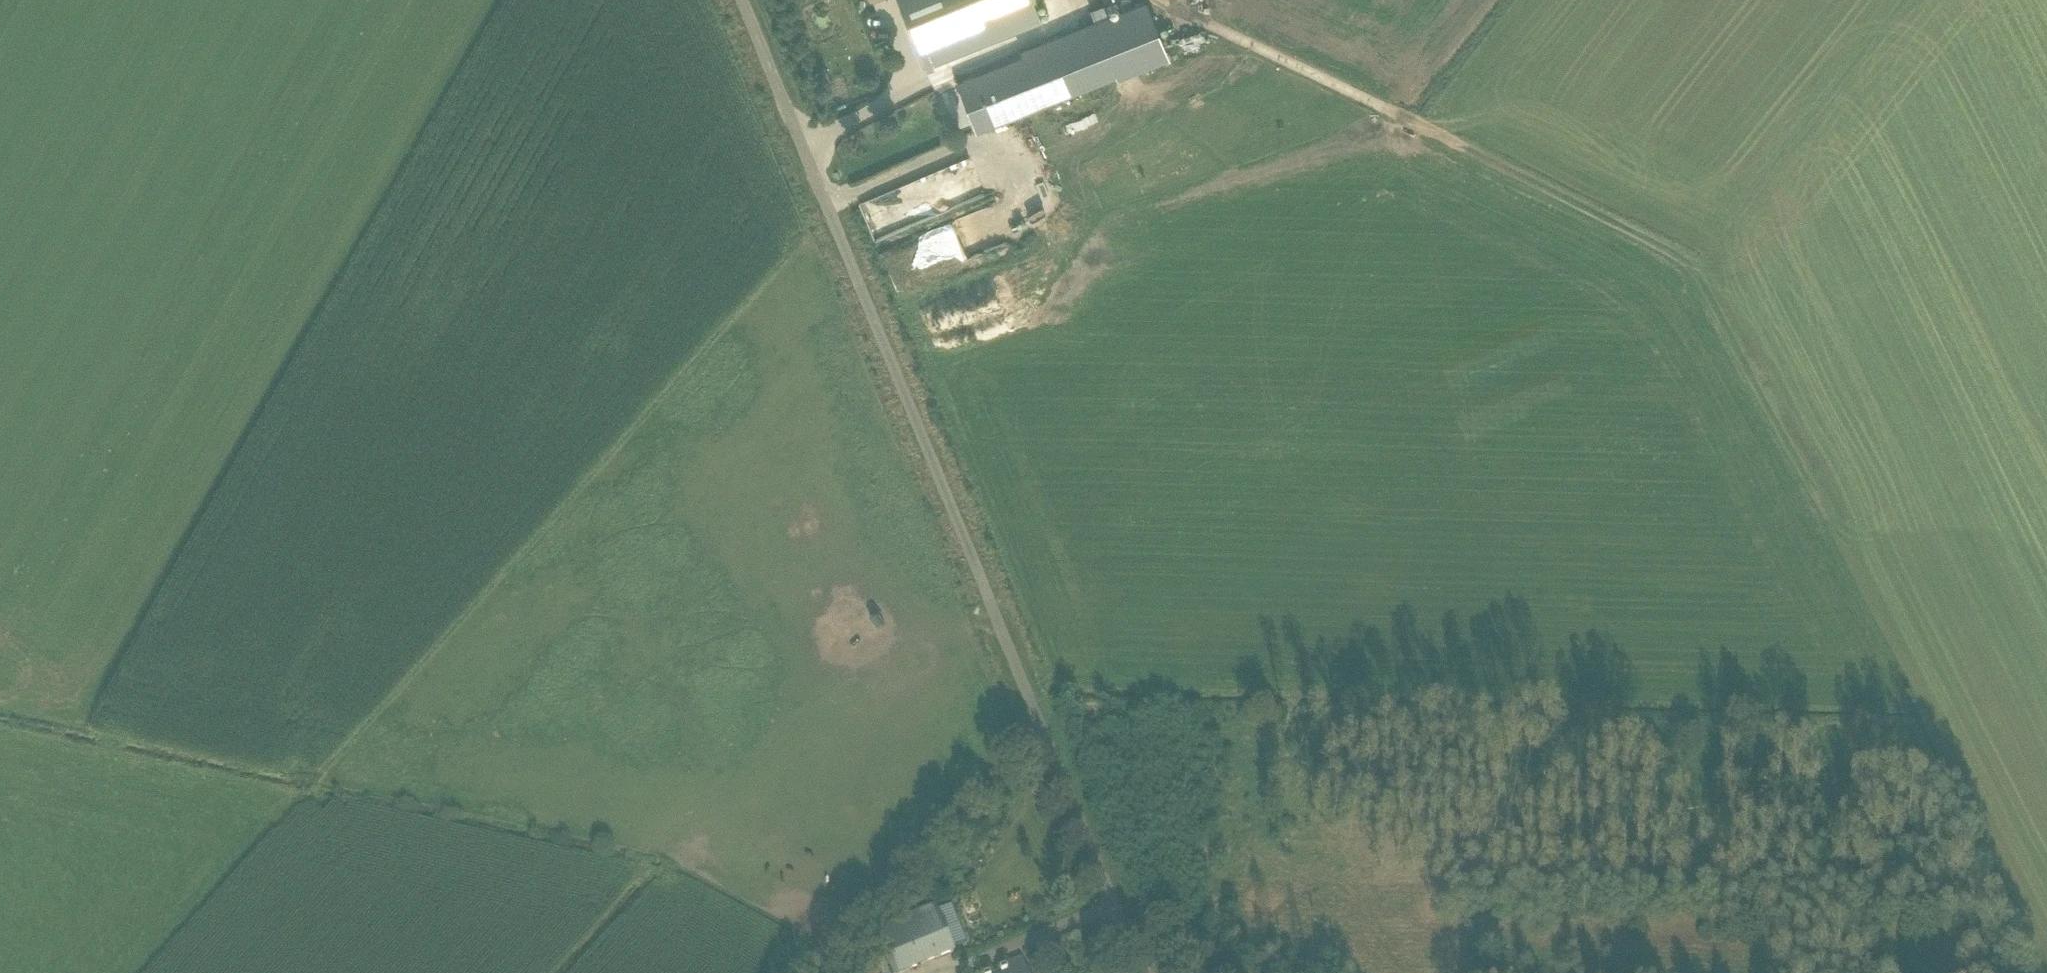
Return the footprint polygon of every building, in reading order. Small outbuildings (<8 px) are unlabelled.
[(1033,0),(924,0),(902,9),(926,69),(936,64),(935,60),(1040,17),(1033,0)] [(1041,104),(1142,62),(1122,9),(1020,50),(1023,57),(958,83),(977,129),(1041,104)] [(904,185),(860,199),(872,239),(916,225),(904,185)] [(894,972),(901,972),(954,951),(935,905),(876,930),(894,972)]
